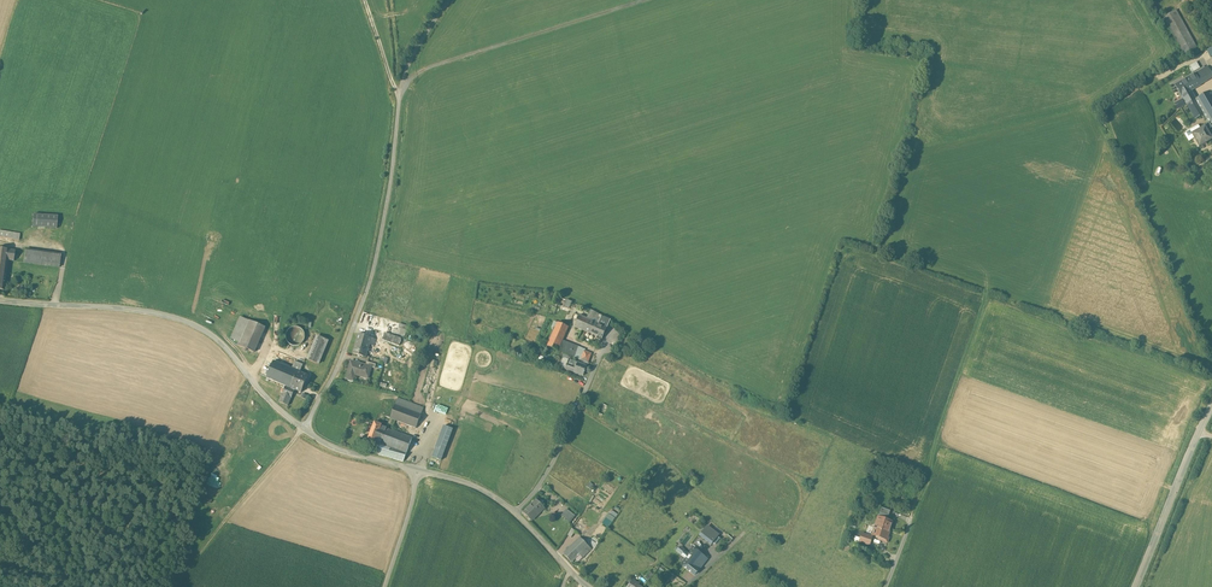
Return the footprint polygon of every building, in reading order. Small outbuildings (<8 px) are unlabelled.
[(1197,48),(1176,11),(1164,18),(1185,55),(1197,48)] [(1189,65),(1191,71),(1199,68),(1197,62),(1189,65)] [(1194,75),(1200,85),(1211,78),(1211,75),(1207,67),(1194,75)] [(1194,75),(1177,85),(1176,86),(1184,99),(1185,101),(1196,119),(1203,115),(1195,100),(1195,99),(1190,91),(1200,85),(1194,75)] [(1195,100),(1203,115),(1208,123),(1203,127),(1204,128),(1207,132),(1211,129),(1211,94),(1210,91),(1195,99),(1195,100)] [(1199,126),(1190,131),(1192,135),(1201,130),(1199,126)] [(1201,130),(1192,135),(1194,139),(1199,147),(1211,140),(1207,132),(1204,128),(1201,130)] [(1192,135),(1190,131),(1186,133),(1190,141),(1194,139),(1192,135)] [(58,215),(33,214),(32,227),(57,228),(58,215)] [(0,230),(0,237),(19,240),(20,234),(0,230)] [(0,249),(0,290),(4,290),(8,260),(14,261),(15,251),(0,249)] [(61,255),(25,250),(23,263),(59,268),(61,255)] [(390,321),(364,311),(359,323),(387,331),(390,321)] [(601,317),(589,312),(586,320),(590,322),(607,329),(608,324),(599,320),(601,317)] [(586,320),(578,317),(574,328),(585,332),(590,322),(586,320)] [(248,320),(237,345),(254,352),(265,327),(248,320)] [(408,326),(390,321),(387,331),(404,337),(408,326)] [(607,329),(590,322),(585,332),(602,339),(607,329)] [(569,327),(558,323),(555,330),(547,346),(547,347),(558,352),(562,341),(563,340),(565,335),(568,328),(569,327)] [(297,342),(304,339),(299,325),(289,329),(291,332),(286,334),(288,341),(291,340),(293,346),(297,344),(297,342)] [(358,334),(352,354),(365,358),(369,345),(373,345),(374,339),(358,334)] [(317,337),(308,359),(319,364),(328,341),(317,337)] [(578,347),(562,341),(558,352),(574,358),(578,347)] [(585,350),(578,347),(574,358),(581,361),(588,363),(591,354),(585,352),(585,350)] [(432,360),(422,391),(428,393),(438,362),(432,360)] [(292,369),(274,361),(267,378),(286,386),(291,388),(298,371),(292,369)] [(303,365),(295,361),(292,369),(298,371),(300,372),(303,365)] [(366,366),(351,361),(346,379),(353,381),(356,373),(369,377),(372,368),(372,367),(366,366)] [(587,367),(578,364),(576,368),(568,365),(566,369),(583,376),(587,367)] [(298,371),(291,388),(295,390),(301,392),(308,376),(300,372),(298,371)] [(291,388),(286,386),(279,402),(288,406),(291,398),(292,398),(295,390),(291,388)] [(387,399),(375,396),(374,401),(385,404),(387,399)] [(423,408),(397,398),(395,404),(421,415),(423,408)] [(421,415),(395,404),(390,418),(395,420),(415,428),(421,415)] [(390,418),(385,416),(382,425),(374,422),(367,442),(379,446),(376,453),(403,461),(411,438),(392,430),(395,420),(390,418)] [(453,429),(444,426),(436,446),(445,450),(453,429)] [(445,450),(436,446),(432,457),(441,460),(445,450)] [(885,465),(875,461),(871,469),(880,473),(879,474),(881,474),(885,465)] [(536,500),(524,512),(532,521),(535,518),(535,517),(539,512),(540,513),(540,512),(544,508),(536,500)] [(890,511),(882,508),(878,517),(886,520),(888,515),(889,516),(890,511)] [(575,516),(567,509),(561,516),(570,523),(575,516)] [(609,515),(607,514),(599,524),(601,525),(608,529),(615,519),(609,515)] [(886,520),(878,517),(875,528),(873,527),(873,528),(875,529),(873,535),(880,537),(880,538),(886,540),(890,529),(892,522),(886,520)] [(583,520),(580,518),(571,529),(572,529),(575,531),(579,535),(581,533),(584,536),(589,528),(586,526),(587,526),(582,522),(583,520)] [(608,529),(601,525),(597,531),(604,535),(608,529)] [(718,535),(707,526),(700,535),(711,544),(718,535)] [(604,535),(597,531),(592,538),(600,543),(604,535)] [(862,535),(860,542),(870,545),(872,538),(862,535)] [(590,550),(580,539),(564,554),(571,562),(580,554),(582,557),(590,550)] [(707,559),(694,548),(690,554),(686,559),(681,565),(694,575),(707,559)]
